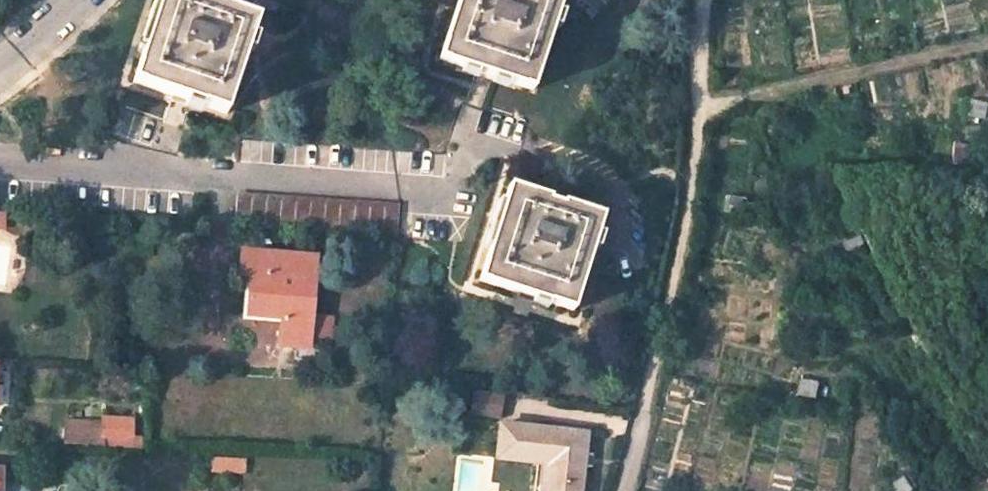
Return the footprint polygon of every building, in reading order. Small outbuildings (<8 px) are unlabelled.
[(213,0),(198,0),(198,2),(192,0),(158,0),(131,82),(177,97),(225,112),(254,19),(216,7),(218,1),(213,0)] [(478,70),(532,87),(560,0),(459,0),(442,57),(478,70)] [(480,278),(536,295),(574,307),(605,214),(566,201),(565,205),(549,199),(550,195),(512,183),(480,278)] [(231,225),(393,236),(395,207),(233,197),(231,225)] [(267,274),(268,252),(237,249),(235,274),(245,275),(244,313),(277,315),(276,342),(291,343),(306,344),(307,336),(317,337),(326,337),(328,317),(308,315),(310,277),(267,274)] [(306,344),(291,343),(290,356),(317,358),(317,337),(307,336),(306,344)] [(479,413),(500,417),(504,397),(483,393),(479,413)] [(130,442),(131,420),(101,420),(101,424),(65,423),(64,444),(100,446),(100,441),(130,442)] [(585,452),(586,434),(502,425),(498,457),(537,461),(535,490),(581,490),(585,452)]
